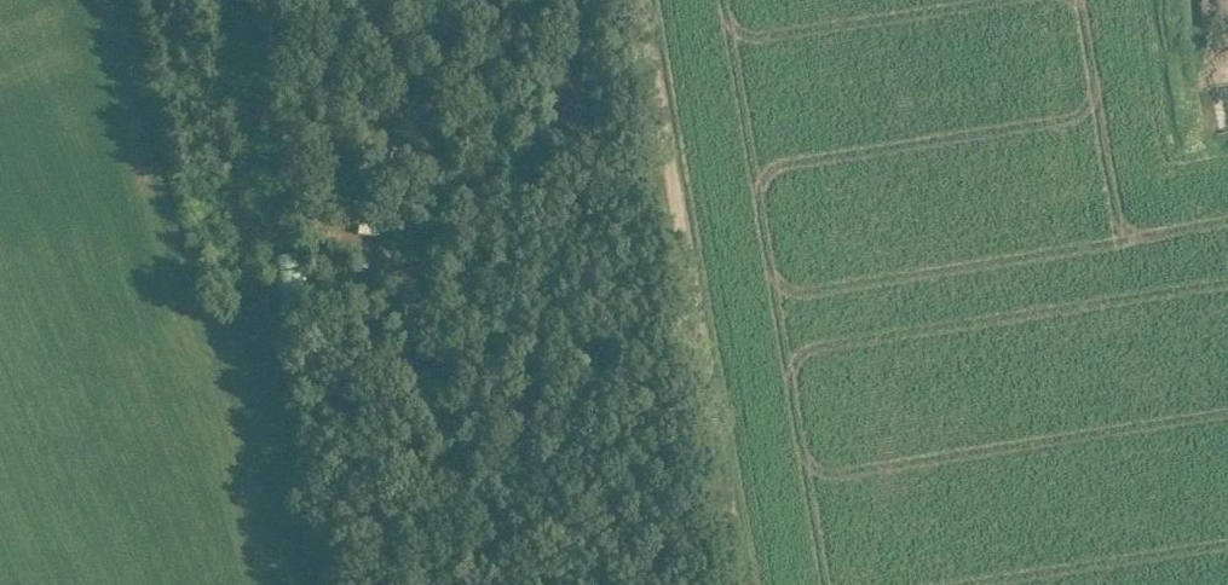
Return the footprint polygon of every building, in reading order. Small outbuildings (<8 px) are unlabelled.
[(405,203),(369,204),(370,221),(405,220),(405,203)]
